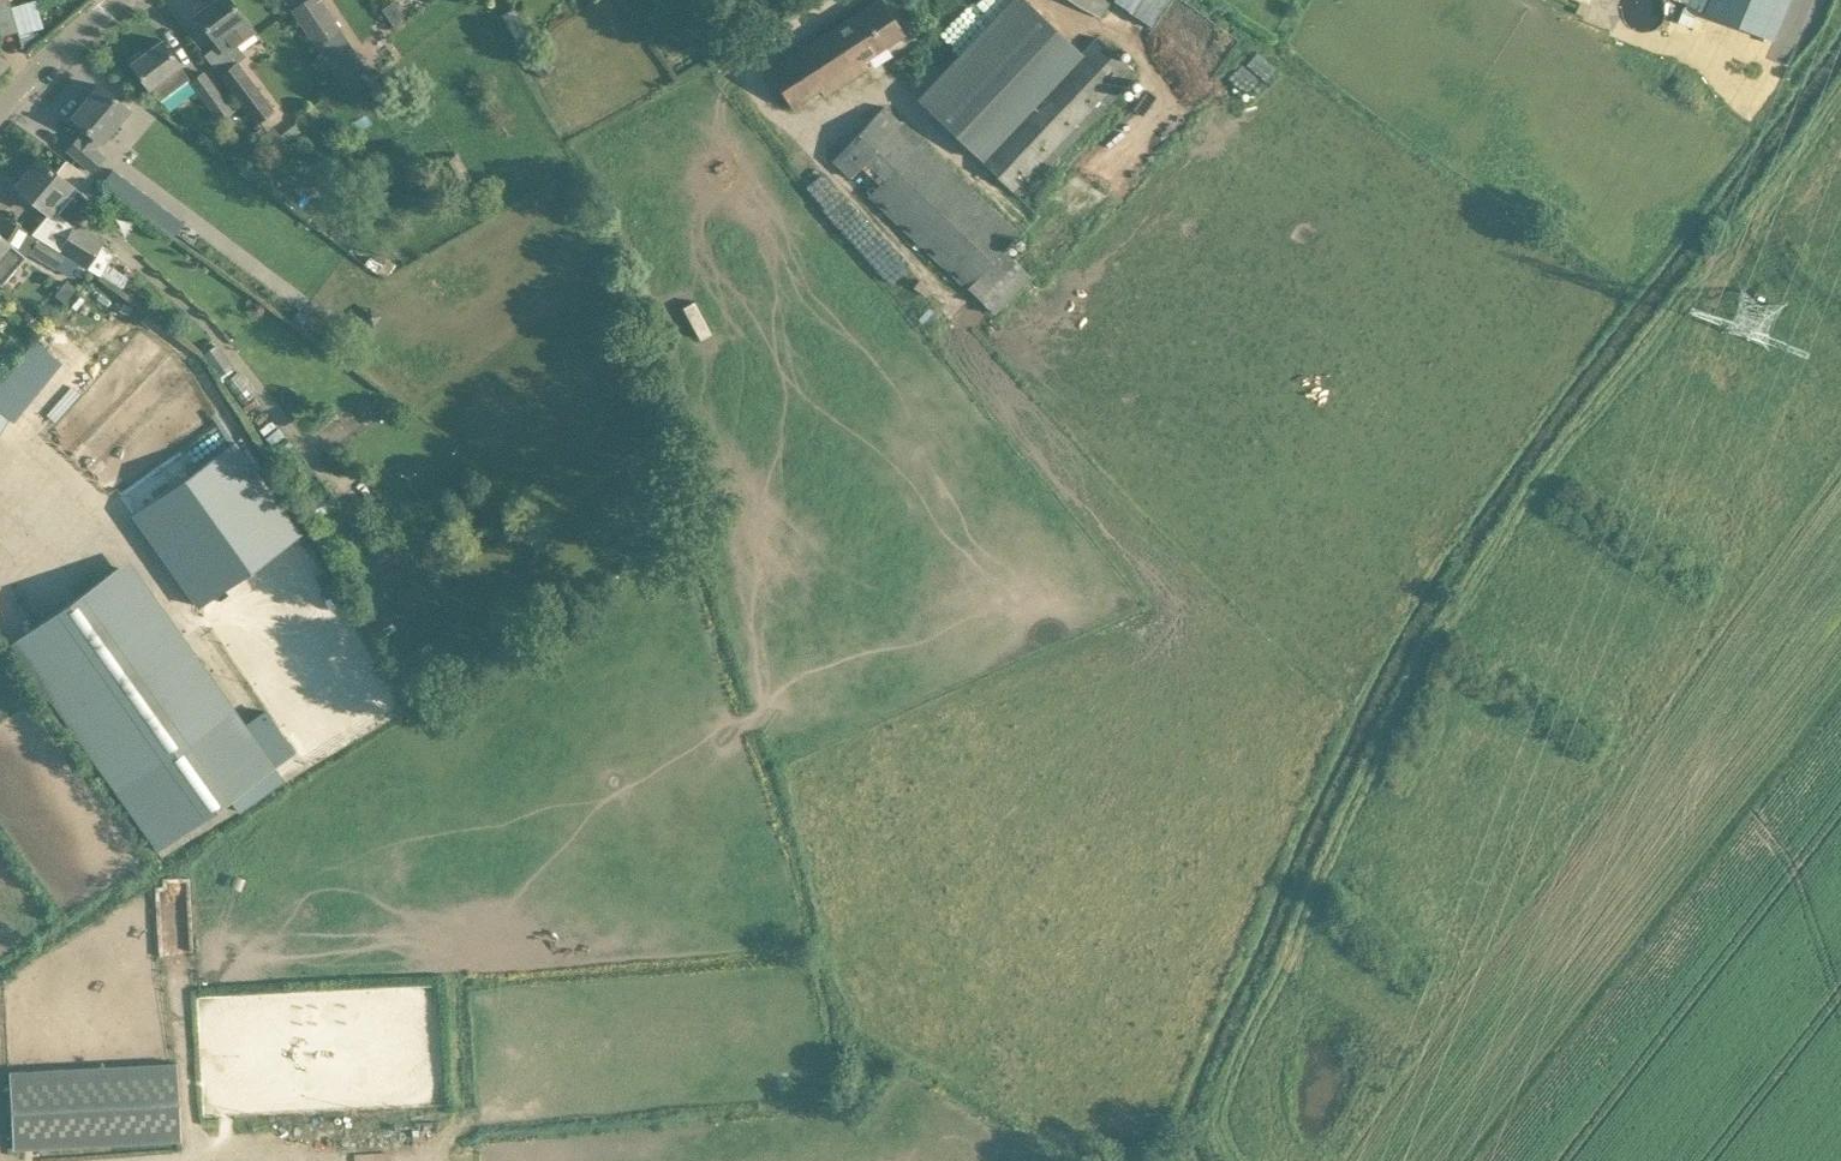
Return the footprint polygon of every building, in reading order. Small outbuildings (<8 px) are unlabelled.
[(0,6),(0,29),(3,37),(43,24),(36,0),(18,0),(0,6)] [(242,15),(243,15),(239,11),(231,0),(214,0),(196,13),(211,32),(214,36),(225,50),(253,29),(242,15)] [(291,8),(351,97),(374,79),(322,0),(302,0),(291,8)] [(855,69),(866,62),(863,58),(903,32),(882,0),(875,0),(768,69),(781,89),(791,104),(817,87),(820,92),(855,69)] [(980,158),(1051,83),(1081,52),(1027,0),(1014,0),(919,100),(980,158)] [(1110,0),(1072,0),(1077,4),(1099,16),(1110,0)] [(1676,8),(1681,10),(1685,12),(1688,4),(1690,0),(1679,0),(1676,8)] [(1698,7),(1773,39),(1790,0),(1701,0),(1698,7)] [(1135,72),(1097,36),(982,158),(1020,194),(1135,72)] [(158,99),(190,77),(162,38),(131,61),(145,81),(158,99)] [(8,62),(0,54),(0,71),(8,62)] [(257,123),(274,109),(237,59),(220,73),(257,123)] [(221,122),(235,111),(204,69),(190,80),(221,122)] [(100,138),(127,107),(100,84),(73,115),(88,128),(81,137),(79,136),(68,149),(93,169),(104,156),(93,147),(100,138)] [(884,105),(832,158),(850,176),(860,165),(879,183),(869,194),(964,285),(965,284),(975,294),(989,308),(993,312),(1030,275),(1002,247),(1019,230),(902,121),(884,105)] [(293,122),(279,132),(277,128),(274,125),(265,131),(279,151),(289,144),(286,140),(299,130),(293,122)] [(56,171),(39,156),(16,183),(29,194),(27,196),(28,199),(34,204),(37,204),(38,203),(54,216),(87,175),(67,159),(56,171)] [(176,236),(185,222),(110,167),(101,181),(176,236)] [(100,274),(104,269),(115,251),(101,242),(103,239),(75,222),(59,249),(86,265),(100,274)] [(2,284),(26,255),(8,240),(3,236),(0,233),(0,283),(2,284)] [(38,236),(30,250),(57,266),(72,277),(75,272),(80,275),(86,265),(59,249),(38,236)] [(47,380),(62,362),(35,339),(19,357),(47,380)] [(235,439),(131,513),(198,606),(301,532),(235,439)] [(367,550),(352,560),(363,575),(377,566),(367,550)] [(30,628),(10,641),(116,791),(157,848),(196,820),(275,765),(295,750),(265,708),(245,722),(233,706),(229,710),(219,696),(204,707),(108,572),(30,628)] [(189,922),(188,881),(156,881),(157,922),(189,922)] [(12,1147),(181,1139),(177,1061),(9,1069),(12,1147)]
